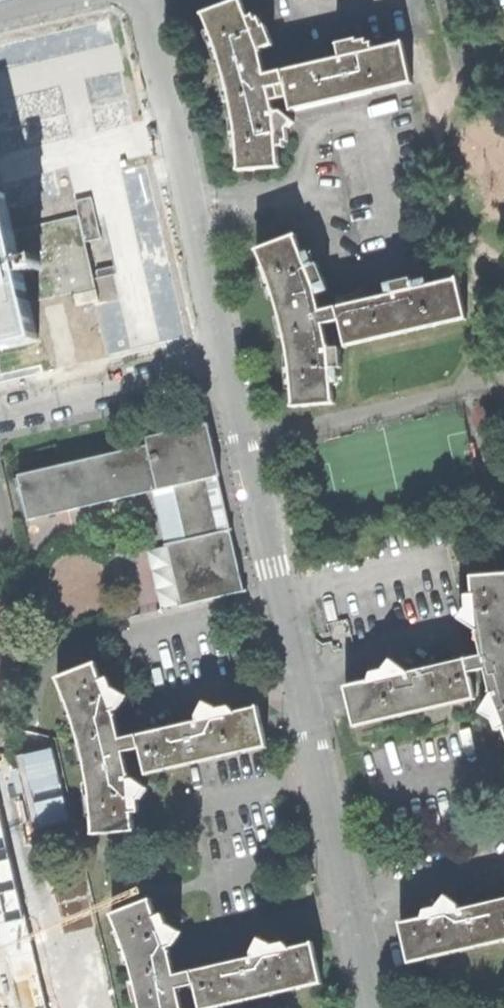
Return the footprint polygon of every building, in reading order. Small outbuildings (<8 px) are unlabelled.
[(234,121),(240,171),(280,168),(278,147),(274,114),(274,111),(271,100),(269,89),(266,75),(260,51),(248,20),(240,0),(204,14),(222,63),(227,84),(234,121)] [(253,18),(248,20),(260,51),(273,46),(266,28),(263,29),(259,21),(254,22),(253,18)] [(338,44),(341,58),(374,51),(373,45),(367,46),(366,42),(358,44),(357,40),(338,44)] [(279,72),(266,75),(269,89),(286,85),(288,96),(292,110),(413,82),(404,44),(374,51),(341,58),(301,67),(279,72)] [(277,64),(279,72),(301,67),(299,59),(277,64)] [(269,89),(271,100),(288,96),(286,85),(269,89)] [(283,112),(274,114),(278,147),(280,145),(285,144),(285,140),(288,140),(288,129),(296,122),(283,112)] [(38,338),(30,302),(13,229),(4,194),(0,195),(0,346),(38,338)] [(79,214),(86,241),(102,237),(92,196),(76,200),(79,214)] [(79,214),(13,229),(30,302),(96,287),(86,241),(79,214)] [(290,354),(295,407),(334,404),(332,383),(331,372),(329,350),(329,348),(324,324),(321,311),(317,296),(316,289),(303,254),(296,236),(259,250),(277,300),(282,323),(290,354)] [(309,252),(303,254),(316,289),(317,296),(329,291),(318,264),(313,266),(309,252)] [(115,263),(96,267),(98,276),(117,272),(115,263)] [(337,307),(321,311),(324,324),(341,321),(346,347),(467,319),(458,279),(427,287),(415,289),(387,296),(366,301),(357,303),(337,307)] [(411,283),(410,280),(385,285),(387,296),(415,289),(414,283),(411,283)] [(414,283),(415,289),(427,287),(425,280),(414,283)] [(135,288),(142,318),(117,324),(124,353),(182,340),(168,281),(135,288)] [(120,288),(109,291),(111,303),(123,300),(120,288)] [(355,293),(357,303),(366,301),(364,291),(355,293)] [(337,307),(357,303),(355,293),(335,298),(337,307)] [(338,372),(338,368),(341,368),(340,349),(329,350),(331,372),(338,372)] [(33,519),(153,491),(221,475),(209,424),(150,436),(152,445),(23,474),(33,519)] [(153,491),(165,545),(233,529),(227,503),(221,475),(153,491)] [(165,545),(179,605),(249,590),(233,529),(165,545)] [(354,725),(474,699),(469,672),(486,669),(491,691),(492,695),(503,726),(503,575),(472,578),(474,599),(478,632),(478,635),(483,656),(467,659),(454,662),(407,673),(373,681),(345,687),(349,705),(354,725)] [(458,626),(478,632),(474,599),(467,600),(468,613),(467,613),(458,626)] [(372,674),(373,681),(407,673),(393,660),(385,671),(372,674)] [(147,773),(267,746),(263,727),(259,708),(231,714),(197,721),(150,731),(137,734),(121,737),(116,716),(116,714),(105,682),(98,662),(61,675),(72,703),(81,739),(85,762),(89,780),(94,832),(133,830),(131,810),(129,777),(128,773),(124,751),(140,747),(147,773)] [(105,682),(116,714),(132,700),(118,692),(116,692),(112,680),(105,682)] [(503,726),(492,695),(477,708),(489,716),(492,715),(497,729),(503,726)] [(197,721),(231,714),(229,707),(217,710),(205,703),(197,721)] [(148,782),(129,777),(131,810),(139,810),(138,795),(140,795),(148,782)] [(0,802),(0,1007),(46,1007),(0,802)] [(428,906),(429,913),(464,906),(449,893),(441,904),(428,906)] [(410,958),(503,937),(503,897),(464,906),(429,913),(402,920),(406,938),(410,958)] [(178,989),(194,985),(200,1007),(208,1007),(321,983),(316,963),(312,944),(290,951),(254,960),(204,971),(192,974),(175,975),(170,953),(169,946),(157,914),(149,900),(112,914),(126,952),(138,993),(140,1007),(182,1007),(178,989)] [(168,909),(157,914),(169,946),(178,942),(186,933),(172,919),(168,909)] [(253,953),(254,960),(290,951),(285,944),(277,945),(271,945),(259,939),(253,953)]
